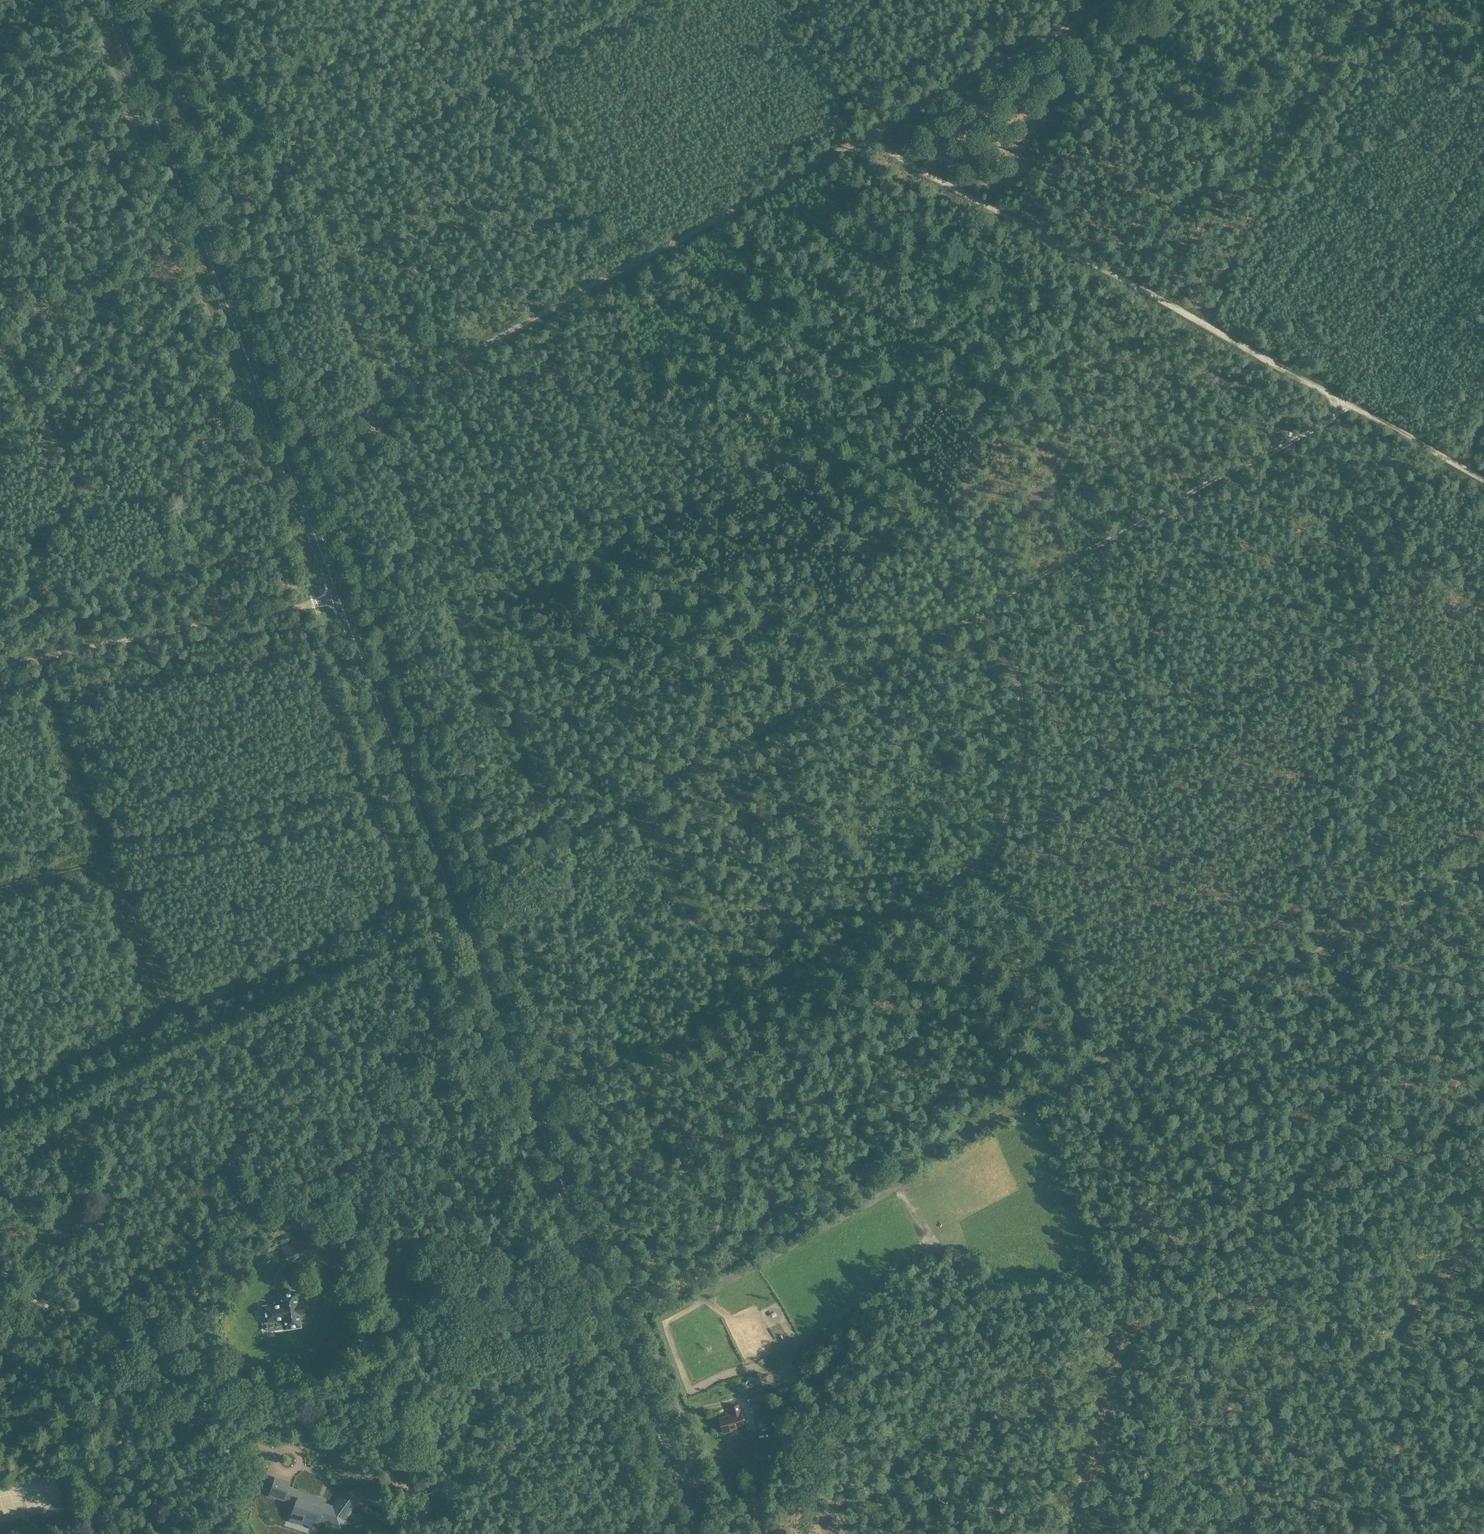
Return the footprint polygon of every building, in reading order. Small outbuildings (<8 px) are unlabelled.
[(420,1295),(423,1283),(406,1280),(404,1292),(420,1295)] [(295,1292),(279,1294),(281,1304),(263,1307),(265,1322),(273,1321),(274,1329),(285,1328),(285,1329),(301,1327),(299,1314),(297,1304),(295,1292)] [(317,1316),(320,1324),(325,1322),(322,1314),(317,1316)] [(724,1432),(744,1427),(739,1405),(731,1407),(734,1416),(721,1419),(724,1432)] [(276,1479),(271,1494),(297,1503),(291,1519),(309,1525),(312,1516),(339,1526),(359,1497),(347,1488),(333,1508),(317,1502),(318,1498),(287,1488),(288,1483),(276,1479)] [(434,1482),(426,1489),(437,1502),(445,1495),(434,1482)] [(429,1513),(422,1506),(412,1516),(420,1523),(429,1513)] [(124,1533),(141,1533),(141,1522),(125,1521),(124,1533)]
